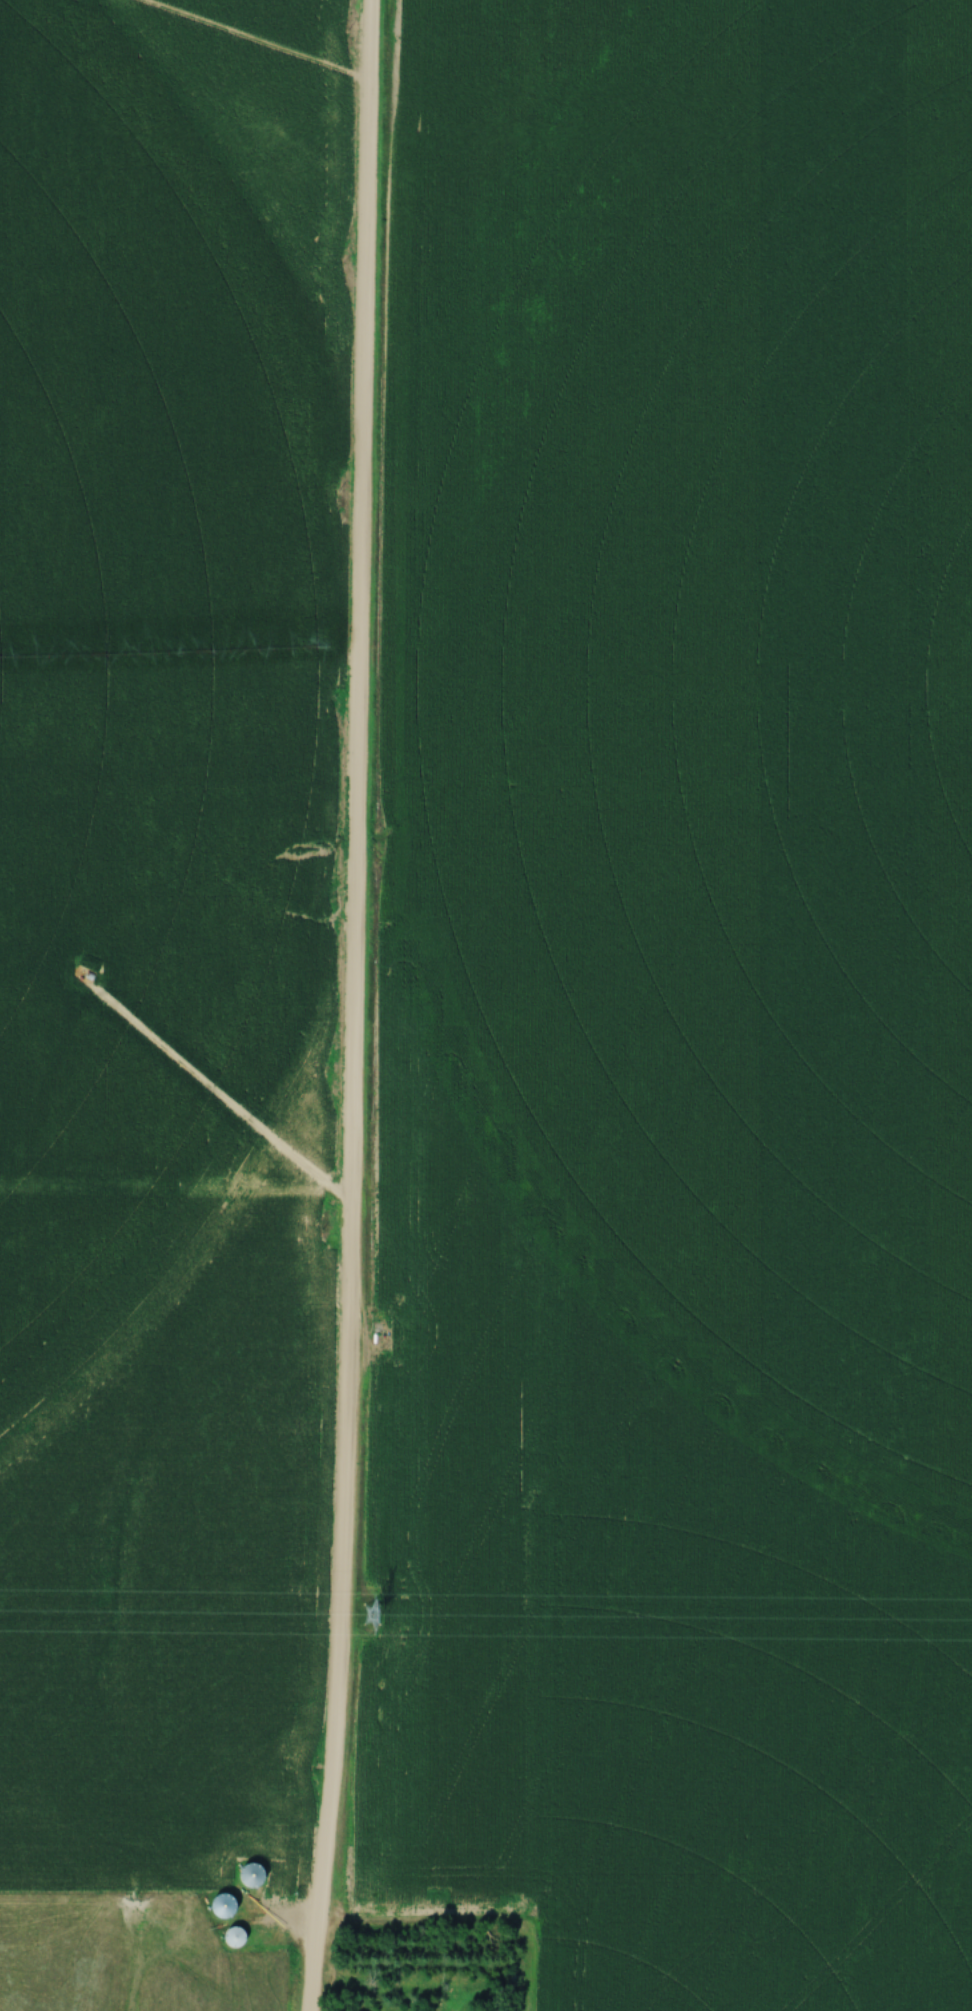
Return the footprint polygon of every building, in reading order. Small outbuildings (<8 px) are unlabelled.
[(252,1889),(263,1873),(250,1865),(239,1881),(252,1889)] [(232,1917),(231,1896),(215,1896),(216,1918),(232,1917)]
